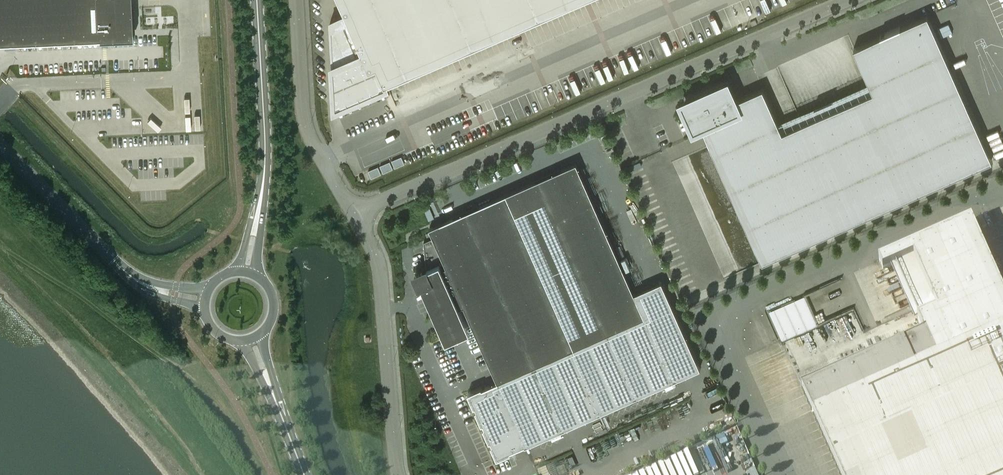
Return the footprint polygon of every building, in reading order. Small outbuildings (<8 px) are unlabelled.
[(99,34),(99,35),(133,34),(131,7),(131,0),(0,0),(0,38),(99,34)] [(386,82),(450,54),(517,25),(576,0),(341,0),(349,20),(333,27),(332,20),(331,20),(334,68),(343,64),(345,102),(387,84),(386,82)] [(881,36),(854,48),(873,92),(782,132),(763,88),(736,100),(728,82),(695,96),(697,101),(683,107),(694,130),(703,126),(705,131),(763,262),(992,160),(928,15),(901,27),(900,26),(880,35),(881,36)] [(181,114),(181,109),(173,110),(174,123),(181,123),(181,116),(188,116),(188,114),(181,114)] [(371,177),(404,164),(401,157),(368,169),(371,177)] [(426,268),(415,273),(417,276),(415,277),(417,282),(419,281),(420,285),(439,324),(446,341),(469,331),(467,325),(463,316),(468,314),(498,381),(470,393),(474,402),(498,456),(525,444),(525,445),(700,368),(672,304),(645,316),(576,162),(431,227),(430,227),(434,237),(424,241),(426,264),(428,269),(427,269),(426,268)] [(422,220),(433,216),(429,206),(418,210),(422,220)] [(972,220),(879,261),(883,270),(894,265),(924,333),(802,388),(841,474),(1002,474),(1002,290),(972,220)]
